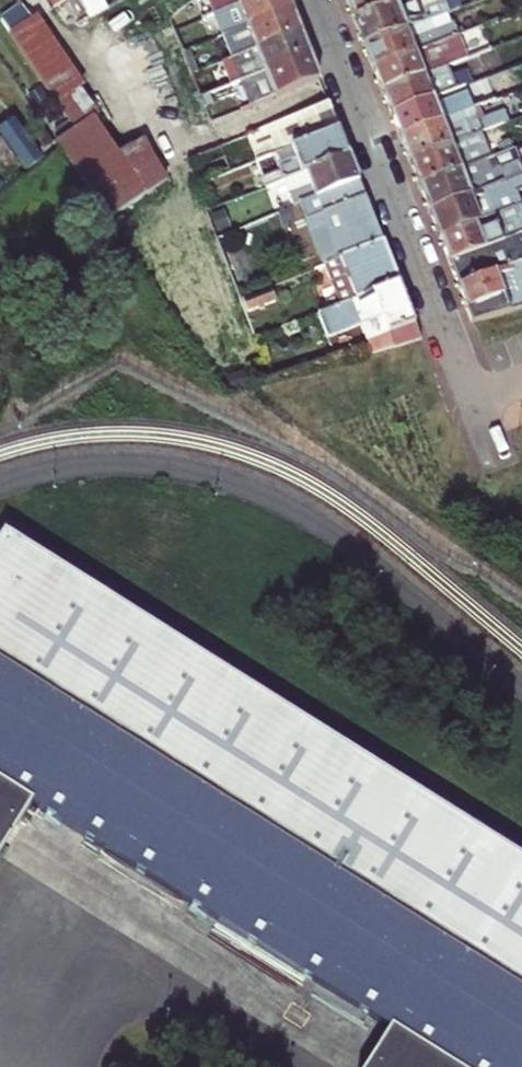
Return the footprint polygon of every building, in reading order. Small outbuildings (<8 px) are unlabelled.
[(67,25),(86,14),(89,19),(124,0),(49,0),(67,25)] [(210,0),(194,0),(201,18),(215,12),(210,0)] [(215,12),(246,0),(210,0),(215,12)] [(223,35),(291,8),(288,0),(246,0),(215,12),(223,35)] [(354,20),(406,0),(347,0),(354,20)] [(354,20),(364,46),(432,19),(462,8),(458,0),(406,0),(354,20)] [(223,35),(232,58),(300,31),(291,8),(223,35)] [(118,152),(31,17),(9,31),(74,130),(55,142),(108,220),(166,180),(143,138),(118,152)] [(432,19),(364,46),(373,68),(459,35),(454,22),(435,28),(432,19)] [(202,96),(174,28),(161,34),(207,150),(221,145),(206,106),(202,96)] [(220,63),(229,86),(309,54),(300,31),(232,58),(220,63)] [(459,35),(373,68),(382,91),(450,65),(458,62),(468,58),(459,35)] [(474,41),(479,54),(491,49),(486,36),(474,41)] [(309,54),(229,86),(202,96),(206,106),(233,95),(239,110),(319,79),(309,54)] [(458,62),(450,65),(453,74),(462,70),(458,62)] [(382,91),(391,114),(465,86),(472,83),(466,69),(462,70),(453,74),(450,65),(382,91)] [(391,114),(400,136),(488,103),(496,100),(490,83),(467,92),(465,86),(391,114)] [(256,160),(273,154),(338,127),(328,101),(246,135),(256,160)] [(488,103),(400,136),(409,159),(480,131),(504,122),(499,110),(492,113),(488,103)] [(265,188),(283,181),(348,155),(338,127),(273,154),(279,170),(261,178),(265,188)] [(409,159),(419,185),(493,157),(513,149),(509,138),(486,146),(480,131),(409,159)] [(0,138),(0,182),(3,186),(24,171),(0,137),(0,138)] [(283,181),(293,205),(358,179),(348,155),(283,181)] [(493,157),(419,185),(429,211),(516,177),(511,164),(498,169),(493,157)] [(429,211),(439,236),(512,207),(518,204),(513,192),(521,189),(516,177),(429,211)] [(309,222),(320,252),(324,263),(382,240),(358,179),(293,205),(298,219),(304,217),(309,222)] [(439,236),(450,262),(521,233),(521,215),(516,217),(512,207),(439,236)] [(450,262),(459,286),(521,261),(521,233),(450,262)] [(324,263),(339,304),(398,281),(382,240),(324,263)] [(311,256),(316,267),(324,263),(320,252),(311,256)] [(521,287),(521,261),(459,286),(473,322),(511,311),(506,297),(505,294),(521,287)] [(371,352),(420,338),(398,281),(339,304),(319,312),(328,337),(361,324),(371,352)] [(505,294),(506,297),(521,291),(521,287),(505,294)] [(272,291),(245,301),(249,310),(276,300),(272,291)] [(13,840),(32,811),(386,1039),(369,1065),(368,1066),(521,1066),(521,866),(4,537),(0,543),(0,859),(13,840)]
